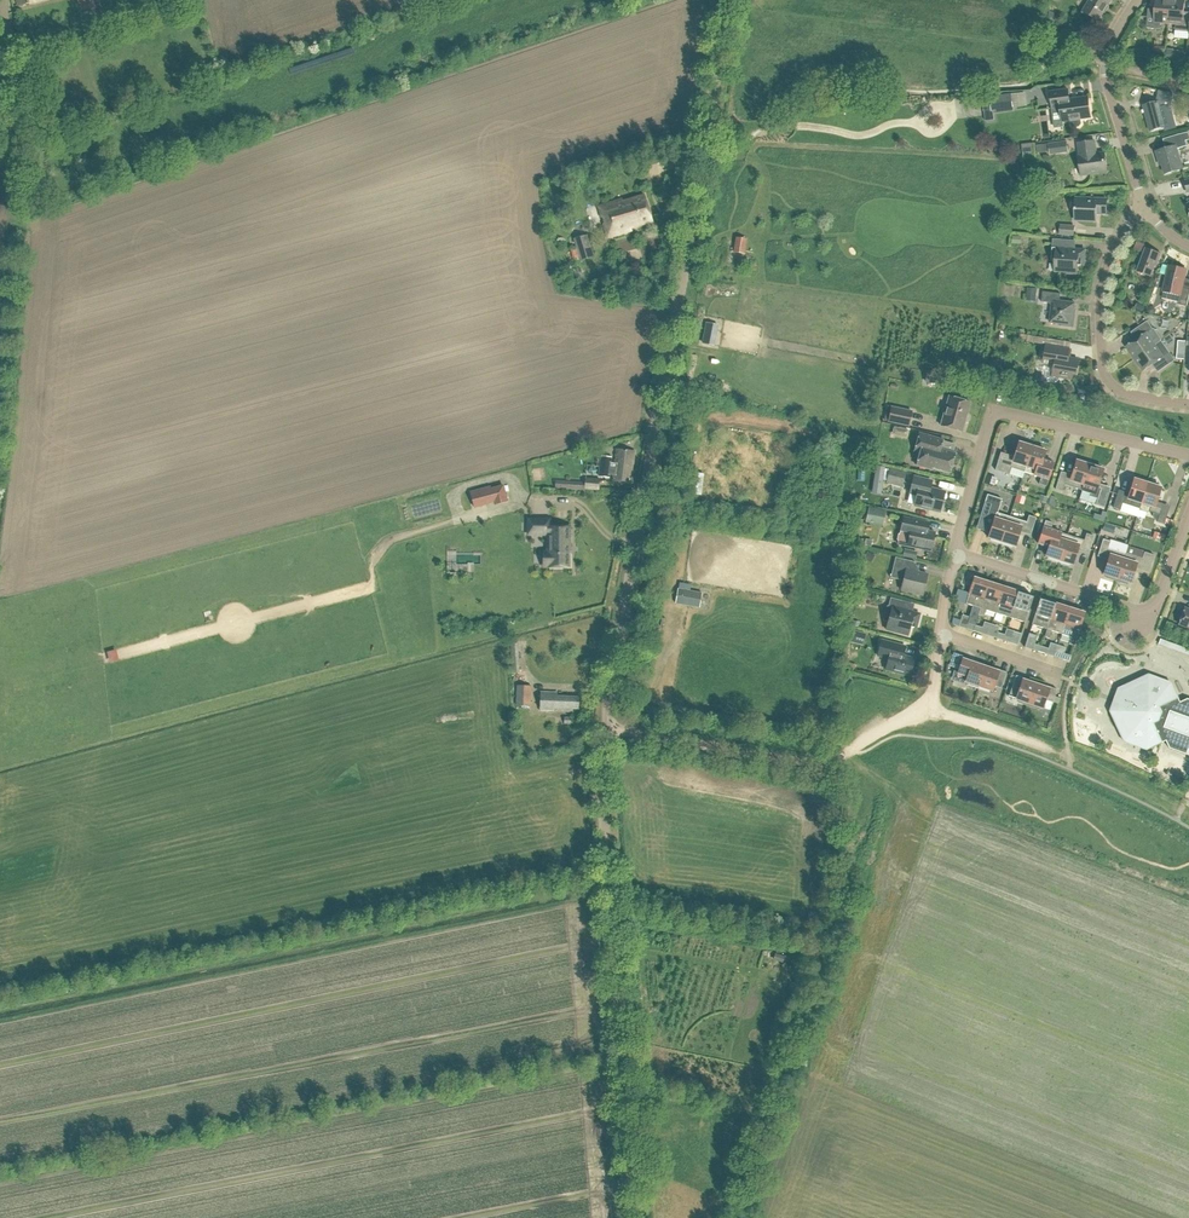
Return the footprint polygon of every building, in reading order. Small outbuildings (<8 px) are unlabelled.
[(70,10),(69,0),(59,0),(57,0),(58,11),(70,10)] [(1099,21),(1112,0),(1090,0),(1083,11),(1099,21)] [(1169,24),(1171,0),(1156,0),(1155,10),(1148,9),(1147,28),(1161,30),(1161,23),(1169,24)] [(1188,32),(1188,13),(1184,12),(1185,1),(1179,0),(1171,0),(1169,24),(1176,24),(1175,31),(1188,32)] [(1054,24),(1057,14),(1050,12),(1047,22),(1054,24)] [(1029,90),(1019,90),(1019,103),(1029,102),(1029,90)] [(1070,100),(1068,90),(1050,92),(1053,109),(1060,108),(1062,122),(1071,121),(1071,126),(1074,127),(1079,127),(1081,124),(1080,119),(1091,118),(1088,97),(1070,100)] [(1143,106),(1150,131),(1166,127),(1161,109),(1171,106),(1174,94),(1159,91),(1156,102),(1143,106)] [(983,98),(986,121),(993,120),(992,114),(1011,111),(1009,94),(983,98)] [(1182,147),(1187,146),(1186,141),(1188,140),(1188,133),(1188,132),(1179,135),(1163,140),(1166,149),(1156,152),(1159,160),(1161,160),(1165,174),(1183,169),(1177,149),(1182,147)] [(1067,141),(1060,142),(1062,152),(1069,152),(1067,141)] [(1097,154),(1095,141),(1078,144),(1080,156),(1079,157),(1081,176),(1108,172),(1105,153),(1097,154)] [(1023,152),(1033,151),(1032,143),(1022,144),(1023,152)] [(652,221),(645,196),(623,203),(622,199),(599,206),(609,237),(633,230),(632,227),(652,221)] [(1107,214),(1107,200),(1076,199),(1075,220),(1096,221),(1096,213),(1107,214)] [(1054,229),(1053,237),(1060,237),(1060,235),(1074,236),(1075,226),(1061,225),(1061,230),(1054,229)] [(581,261),(594,257),(587,235),(574,239),(581,261)] [(1021,244),(1021,236),(1013,236),(1013,244),(1021,244)] [(736,238),(734,252),(744,253),(746,239),(736,238)] [(1084,266),(1085,250),(1075,249),(1076,241),(1053,239),(1052,260),(1056,264),(1055,272),(1068,273),(1068,274),(1078,275),(1078,266),(1084,266)] [(716,240),(712,256),(720,258),(724,243),(716,240)] [(1157,264),(1161,254),(1146,249),(1137,271),(1151,276),(1156,263),(1157,264)] [(1116,278),(1127,283),(1136,261),(1125,256),(1116,278)] [(1187,307),(1188,298),(1188,288),(1183,287),(1187,270),(1169,266),(1163,291),(1181,295),(1178,305),(1187,307)] [(1036,301),(1037,288),(1028,287),(1027,300),(1036,301)] [(1062,326),(1073,327),(1075,317),(1073,316),(1075,303),(1060,301),(1061,294),(1043,292),(1042,302),(1052,304),(1050,323),(1062,324),(1062,326)] [(1009,294),(1009,305),(1020,305),(1020,293),(1009,294)] [(1123,308),(1131,301),(1127,296),(1119,302),(1123,308)] [(1138,303),(1135,308),(1143,313),(1146,307),(1138,303)] [(1157,323),(1167,325),(1168,319),(1158,317),(1157,323)] [(1137,340),(1127,347),(1135,359),(1161,340),(1148,321),(1131,333),(1137,340)] [(1026,342),(1044,345),(1045,338),(1027,335),(1026,339),(1026,342)] [(1161,340),(1135,359),(1143,371),(1153,364),(1158,372),(1175,360),(1161,340)] [(1041,381),(1044,381),(1054,383),(1058,380),(1058,378),(1071,380),(1071,374),(1075,375),(1078,359),(1068,358),(1062,357),(1064,348),(1045,345),(1043,354),(1042,363),(1052,365),(1051,372),(1045,372),(1042,371),(1041,381)] [(1003,378),(1005,365),(995,364),(994,377),(1003,378)] [(1053,385),(1039,383),(1038,391),(1051,394),(1053,385)] [(1065,395),(1069,395),(1073,392),(1073,388),(1070,385),(1066,384),(1062,387),(1062,392),(1065,395)] [(940,426),(961,432),(970,403),(949,397),(940,426)] [(891,407),(888,422),(909,426),(912,411),(891,407)] [(874,425),(872,440),(886,441),(887,427),(874,425)] [(909,430),(894,427),(892,435),(907,438),(909,430)] [(932,469),(949,473),(955,454),(940,449),(943,440),(920,433),(914,452),(920,454),(916,466),(932,470),(932,469)] [(1011,468),(1024,472),(1033,445),(1022,441),(1021,444),(1017,443),(1018,444),(1013,461),(999,456),(995,470),(1009,475),(1011,468)] [(1043,448),(1033,445),(1024,472),(1033,475),(1041,477),(1039,484),(1046,487),(1050,473),(1040,469),(1043,459),(1045,452),(1047,453),(1047,452),(1042,451),(1043,448)] [(616,449),(615,463),(613,475),(613,481),(630,483),(634,452),(616,449)] [(1143,460),(1144,453),(1131,451),(1130,457),(1143,460)] [(610,478),(612,457),(601,456),(598,477),(610,478)] [(1064,485),(1081,491),(1090,463),(1080,460),(1079,463),(1074,461),(1074,462),(1076,462),(1070,479),(1059,476),(1055,489),(1062,492),(1064,485)] [(1090,463),(1081,491),(1090,493),(1089,496),(1098,498),(1095,505),(1104,508),(1109,492),(1097,488),(1103,471),(1104,471),(1100,469),(1101,467),(1090,463)] [(903,487),(906,472),(890,468),(889,469),(886,481),(886,483),(903,487)] [(689,494),(699,495),(702,473),(692,472),(689,494)] [(996,478),(987,475),(984,483),(994,486),(996,478)] [(930,509),(940,511),(945,493),(929,489),(931,482),(913,477),(910,493),(917,495),(914,505),(922,507),(922,508),(930,510),(930,509)] [(1122,503),(1130,506),(1139,509),(1141,502),(1148,481),(1137,478),(1136,481),(1132,479),(1132,480),(1133,481),(1128,497),(1117,494),(1113,508),(1120,510),(1122,503)] [(586,479),(585,483),(584,483),(584,484),(584,490),(599,491),(600,479),(586,479)] [(885,492),(886,485),(877,483),(877,482),(869,481),(868,488),(885,492)] [(1141,502),(1139,509),(1139,510),(1146,512),(1148,511),(1159,515),(1157,522),(1164,524),(1168,510),(1155,506),(1160,489),(1162,490),(1162,489),(1157,488),(1158,485),(1148,481),(1141,502)] [(470,492),(474,507),(493,502),(490,489),(491,488),(491,486),(489,487),(470,492)] [(1025,497),(1017,494),(1015,502),(1023,505),(1025,497)] [(990,541),(1001,544),(1010,517),(997,513),(1001,499),(987,495),(985,502),(980,516),(988,518),(994,519),(988,537),(987,536),(987,537),(991,538),(990,541)] [(1047,497),(1040,495),(1038,501),(1046,503),(1047,497)] [(1056,497),(1049,495),(1046,504),(1056,507),(1058,502),(1054,501),(1056,497)] [(500,505),(510,504),(509,497),(499,498),(500,505)] [(882,525),(885,511),(868,507),(865,522),(882,525)] [(925,521),(927,514),(902,509),(901,516),(925,521)] [(1092,519),(1103,522),(1104,519),(1105,517),(1106,512),(1102,511),(1101,516),(1094,513),(1092,519)] [(516,543),(515,514),(505,514),(506,543),(516,543)] [(1010,517),(1001,544),(1011,548),(1012,545),(1017,546),(1015,545),(1021,528),(1031,532),(1036,518),(1029,516),(1026,522),(1010,517)] [(903,517),(900,531),(900,533),(898,535),(897,540),(898,542),(898,545),(907,546),(931,551),(935,532),(928,531),(918,529),(920,521),(903,517)] [(548,535),(548,550),(548,566),(568,566),(568,554),(569,554),(569,527),(549,527),(549,519),(531,519),(531,535),(548,535)] [(1045,521),(1041,535),(1051,538),(1048,547),(1046,555),(1044,554),(1044,555),(1049,556),(1048,559),(1058,563),(1067,535),(1050,530),(1052,523),(1045,521)] [(1164,535),(1153,532),(1151,537),(1162,541),(1164,535)] [(1067,535),(1058,563),(1069,566),(1070,563),(1074,565),(1075,564),(1073,564),(1078,547),(1089,550),(1093,536),(1086,534),(1084,541),(1067,535)] [(1106,578),(1116,581),(1125,553),(1108,548),(1110,542),(1103,539),(1098,553),(1109,556),(1104,573),(1102,573),(1106,575),(1106,578)] [(917,552),(904,549),(903,556),(916,559),(917,552)] [(875,555),(867,551),(863,559),(871,563),(875,555)] [(1125,553),(1116,581),(1127,584),(1128,582),(1132,583),(1132,582),(1131,582),(1136,565),(1149,569),(1154,555),(1144,552),(1142,559),(1125,554),(1125,553)] [(901,591),(922,596),(927,574),(918,572),(914,569),(915,562),(895,558),(890,578),(903,581),(901,591)] [(968,596),(966,604),(973,606),(969,617),(967,623),(968,623),(975,625),(979,615),(989,582),(982,580),(981,581),(974,579),(968,596)] [(985,610),(995,613),(1003,588),(996,586),(997,584),(989,582),(979,615),(983,617),(985,610)] [(995,613),(1010,618),(1018,591),(1011,589),(1010,590),(1003,588),(995,613)] [(676,604),(699,608),(702,593),(678,589),(676,604)] [(1018,591),(1010,618),(1025,623),(1033,597),(1025,595),(1026,594),(1018,591)] [(558,594),(557,601),(578,604),(579,597),(558,594)] [(917,624),(920,614),(899,609),(901,601),(890,598),(885,620),(888,621),(886,630),(908,636),(911,622),(917,624)] [(1047,629),(1047,630),(1055,603),(1048,600),(1047,602),(1040,599),(1032,625),(1047,629)] [(1047,630),(1047,629),(1044,636),(1049,638),(1051,631),(1061,634),(1069,609),(1062,607),(1063,605),(1055,603),(1047,630)] [(1184,608),(1179,624),(1188,628),(1188,610),(1184,608)] [(1069,609),(1061,634),(1071,637),(1069,644),(1074,646),(1084,614),(1083,613),(1084,612),(1077,610),(1076,611),(1069,609)] [(968,623),(967,629),(973,631),(975,625),(968,623)] [(975,625),(973,631),(980,634),(982,628),(975,625)] [(865,634),(856,631),(851,630),(849,640),(863,643),(865,634)] [(997,632),(995,638),(1002,641),(1004,635),(997,632)] [(1004,635),(1002,641),(1009,643),(1011,637),(1004,635)] [(885,670),(910,676),(914,659),(903,656),(905,647),(881,640),(877,656),(888,659),(885,670)] [(843,653),(845,646),(833,642),(831,649),(843,653)] [(1034,644),(1033,650),(1040,652),(1041,646),(1034,644)] [(1041,646),(1040,652),(1046,655),(1048,649),(1041,646)] [(942,648),(942,664),(960,664),(960,648),(942,648)] [(1062,659),(1067,661),(1069,662),(1071,656),(1064,654),(1062,659)] [(968,685),(978,689),(985,668),(972,663),(973,661),(963,658),(956,677),(955,677),(955,678),(968,682),(968,685)] [(985,668),(978,689),(989,692),(989,689),(994,691),(994,690),(993,690),(994,686),(1001,689),(1007,673),(1006,672),(1005,675),(985,668)] [(1185,754),(1188,756),(1188,700),(1187,699),(1179,702),(1170,683),(1148,675),(1118,689),(1109,711),(1123,741),(1146,750),(1165,741),(1168,748),(1185,754)] [(1018,702),(1028,706),(1035,685),(1022,681),(1023,678),(1016,676),(1013,684),(1009,696),(1007,695),(1007,696),(1019,700),(1018,702)] [(954,680),(952,685),(966,689),(967,684),(954,680)] [(1035,685),(1028,706),(1039,709),(1040,707),(1044,708),(1043,707),(1044,703),(1051,706),(1057,690),(1056,689),(1055,692),(1035,685)] [(517,690),(516,705),(531,706),(531,691),(517,690)] [(578,708),(579,697),(558,697),(558,692),(540,692),(539,710),(573,711),(573,708),(578,708)]
